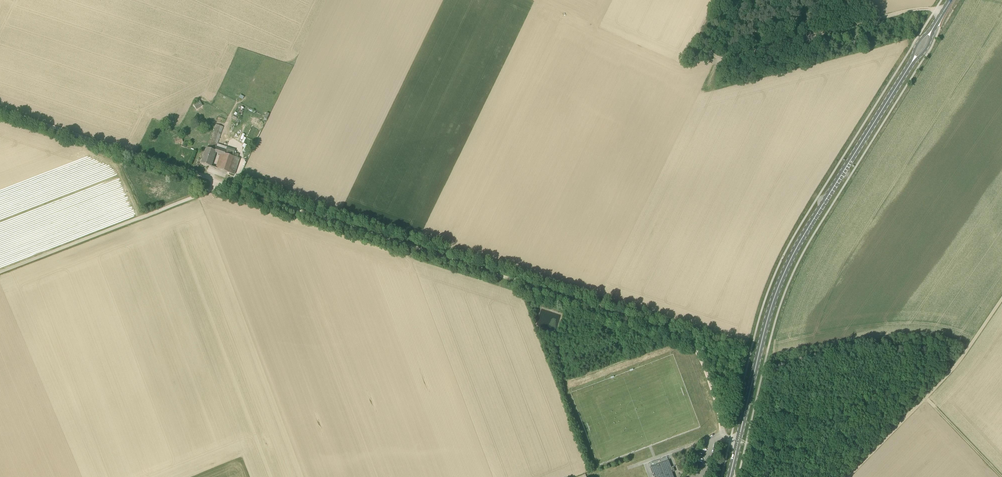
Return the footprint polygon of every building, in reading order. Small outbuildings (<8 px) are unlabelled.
[(200,101),(193,105),(196,110),(203,106),(200,101)] [(206,148),(201,163),(210,166),(215,152),(224,155),(221,164),(218,163),(216,168),(234,174),(235,171),(229,169),(233,156),(225,154),(226,150),(216,146),(223,127),(216,124),(208,148),(206,148)] [(179,144),(183,143),(181,136),(174,138),(176,145),(179,144)] [(650,467),(653,476),(674,476),(672,471),(670,472),(669,468),(671,468),(669,460),(650,467)]
